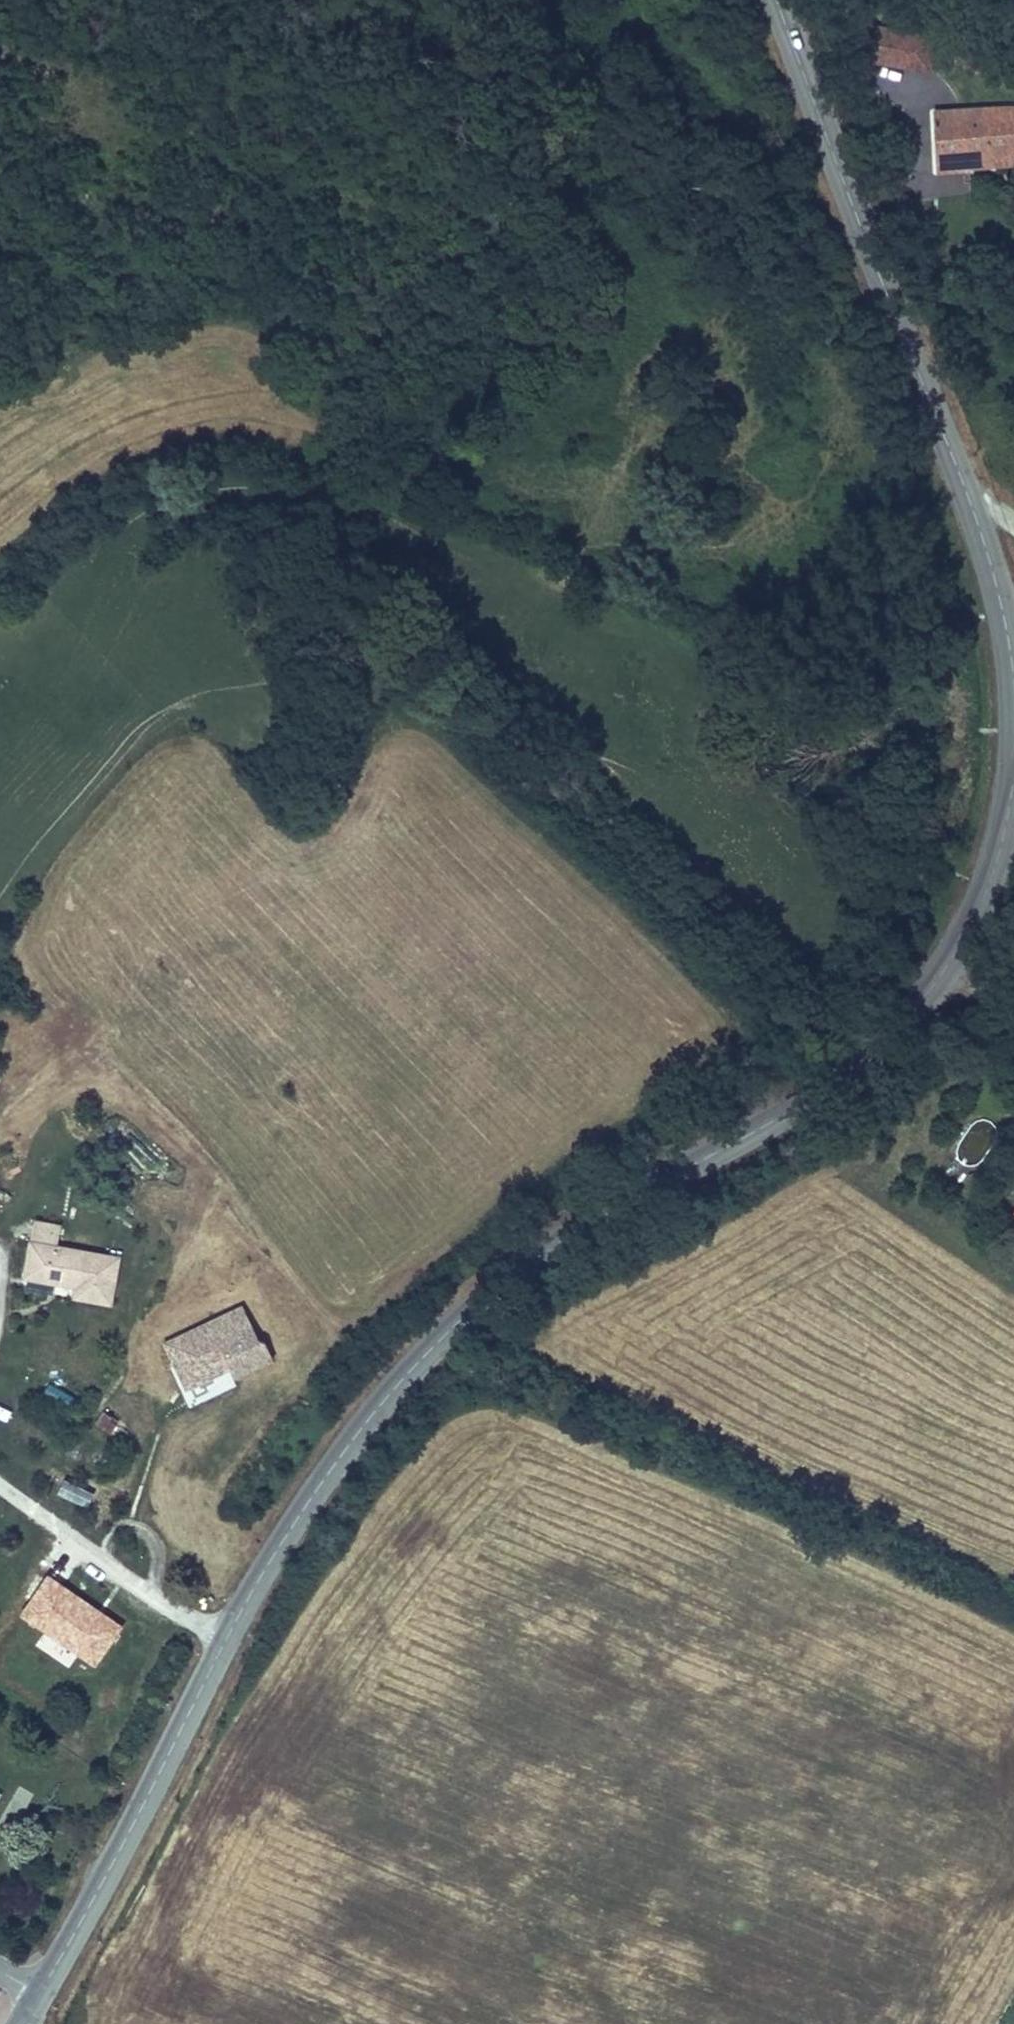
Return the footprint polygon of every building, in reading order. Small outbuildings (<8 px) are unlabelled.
[(1006,106),(932,111),(933,175),(1011,172),(1011,155),(1013,155),(1013,106),(1006,106)] [(72,1301),(112,1308),(121,1257),(58,1247),(62,1225),(33,1221),(23,1281),(74,1290),(72,1301)] [(186,1394),(232,1372),(235,1380),(276,1361),(268,1343),(262,1346),(243,1306),(162,1344),(186,1394)] [(7,1420),(11,1409),(0,1404),(0,1417),(7,1420)] [(88,1506),(95,1490),(65,1477),(58,1493),(88,1506)]
